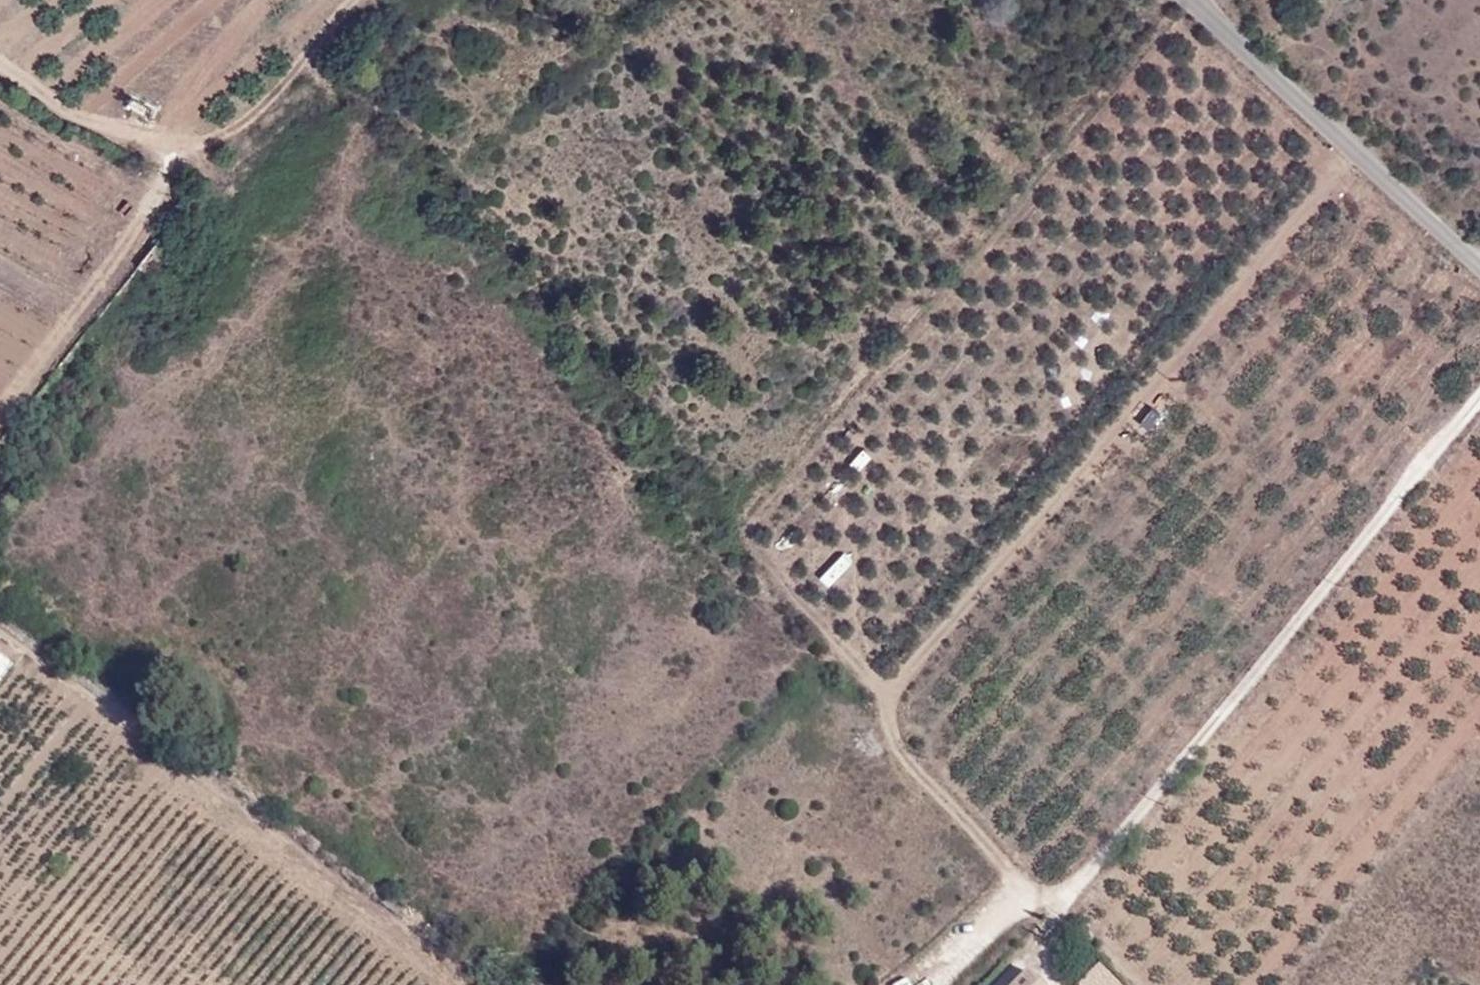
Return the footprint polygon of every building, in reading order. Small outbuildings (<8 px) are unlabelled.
[(13,664),(0,653),(0,681),(13,664)] [(1096,958),(1074,981),(1078,984),(1124,984),(1096,958)] [(1026,970),(1012,984),(1041,984),(1026,970)]
